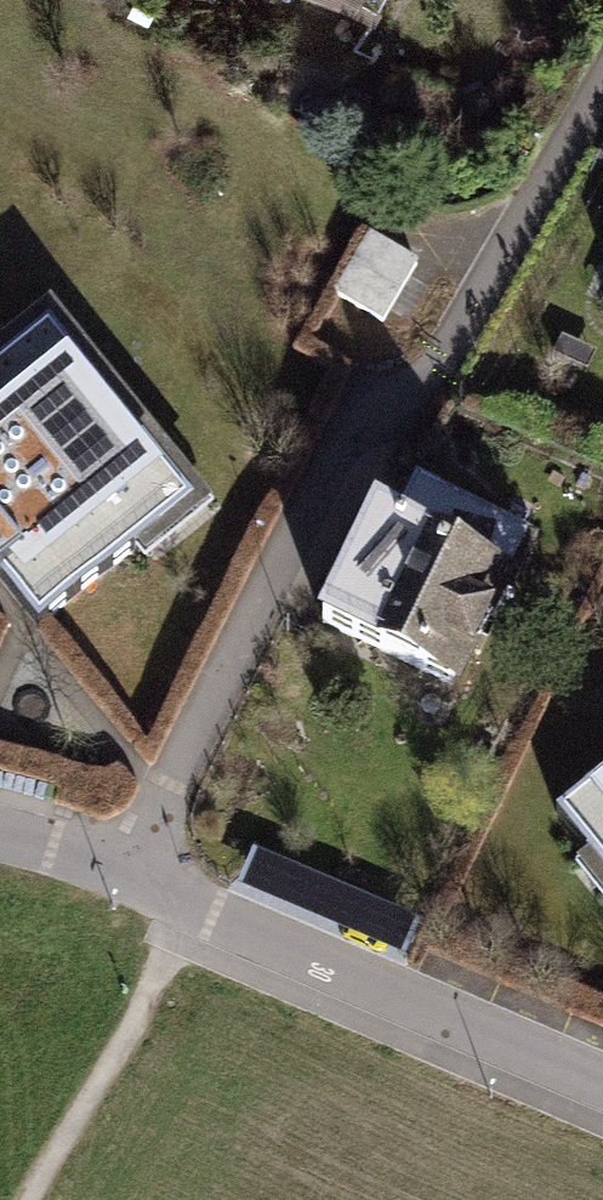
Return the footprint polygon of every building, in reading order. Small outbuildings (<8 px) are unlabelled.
[(379,16),(389,0),(352,0),(379,16)] [(409,261),(358,235),(326,298),(336,303),(377,324),(409,261)] [(590,305),(602,311),(602,277),(590,305)] [(0,365),(0,576),(34,619),(194,493),(57,320),(0,365)] [(513,572),(391,512),(338,619),(459,679),(513,572)] [(566,811),(602,858),(602,783),(566,811)]
